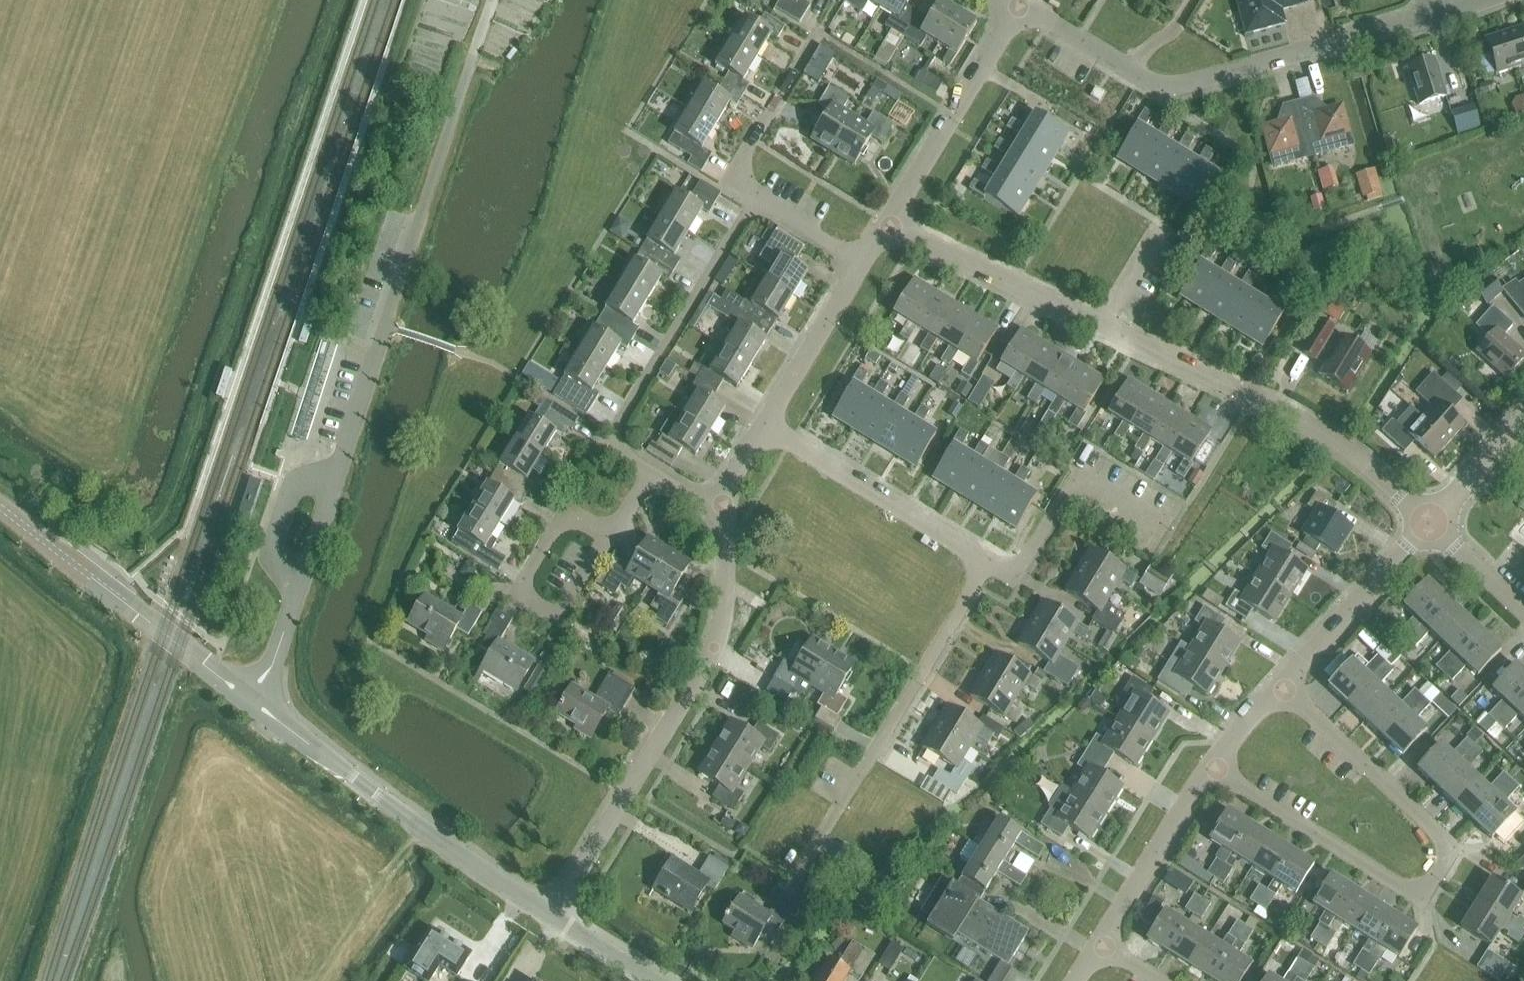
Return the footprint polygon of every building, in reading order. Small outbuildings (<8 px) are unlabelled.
[(775,8),(800,23),(810,5),(802,0),(780,0),(775,8)] [(879,9),(885,0),(844,0),(844,1),(862,12),(868,2),(879,9)] [(894,52),(893,51),(917,12),(907,6),(910,0),(885,0),(879,9),(891,16),(885,26),(890,29),(879,46),(875,43),(868,55),(886,65),(894,52)] [(917,12),(893,51),(894,52),(908,60),(916,45),(920,47),(926,37),(938,44),(958,11),(939,0),(928,19),(917,12)] [(1308,3),(1307,0),(1236,0),(1246,34),(1285,24),(1281,10),(1308,3)] [(977,22),(958,11),(938,44),(949,51),(943,61),(950,65),(956,55),(957,55),(977,22)] [(744,17),(730,40),(758,57),(772,34),(778,38),(785,27),(764,14),(758,25),(744,17)] [(1518,68),(1523,66),(1523,25),(1506,31),(1518,68)] [(1489,53),(1495,72),(1496,75),(1518,68),(1506,31),(1484,38),(1489,53)] [(758,57),(730,40),(715,64),(729,72),(723,83),(743,95),(750,84),(743,81),(758,57)] [(819,47),(803,74),(817,83),(834,55),(819,47)] [(1419,105),(1446,96),(1433,58),(1407,67),(1419,105)] [(943,83),(927,73),(922,70),(916,81),(936,94),(943,83)] [(902,94),(876,79),(866,98),(873,102),(879,92),(897,102),(902,94)] [(1490,82),(1479,85),(1482,94),(1492,91),(1490,82)] [(743,95),(723,83),(717,93),(703,84),(688,108),(716,125),(730,102),(737,106),(743,95)] [(832,153),(853,118),(841,111),(848,99),(828,87),(818,104),(829,110),(811,140),(832,153)] [(1099,101),(1104,93),(1095,87),(1090,96),(1099,101)] [(1312,155),(1352,145),(1341,106),(1316,113),(1313,99),(1299,103),(1305,129),(1312,155)] [(1152,114),(1157,107),(1149,102),(1144,109),(1152,114)] [(1263,127),(1273,166),(1312,155),(1305,129),(1299,103),(1284,107),(1288,120),(1263,127)] [(1457,131),(1480,124),(1474,105),(1451,112),(1457,131)] [(716,125),(688,108),(674,132),(675,132),(668,143),(691,157),(686,164),(700,172),(705,165),(712,154),(702,148),(716,125)] [(1137,171),(1167,123),(1164,122),(1156,136),(1144,129),(1153,115),(1144,109),(1135,124),(1137,125),(1117,158),(1137,171)] [(865,126),(853,118),(832,153),(853,165),(871,136),(882,142),(892,125),(872,113),(865,126)] [(1006,128),(1020,136),(1022,134),(1056,155),(1068,134),(1035,113),(1026,127),(1012,119),(1006,128)] [(1173,127),(1167,123),(1137,171),(1158,184),(1179,150),(1177,149),(1165,141),(1173,127)] [(994,148),(1008,157),(1009,154),(1043,175),(1056,155),(1022,134),(1020,136),(1013,148),(999,140),(994,148)] [(1158,184),(1178,196),(1199,163),(1197,161),(1185,154),(1194,140),(1185,135),(1177,149),(1179,150),(1158,184)] [(1388,135),(1382,137),(1388,156),(1394,154),(1388,135)] [(1199,163),(1178,196),(1199,209),(1220,176),(1205,167),(1214,153),(1206,147),(1197,161),(1199,163)] [(981,169),(995,177),(997,175),(1030,195),(1043,175),(1009,154),(1008,157),(1001,169),(987,160),(981,169)] [(1331,168),(1317,172),(1323,192),(1336,188),(1331,168)] [(997,175),(995,177),(988,189),(974,181),(969,189),(984,198),(985,196),(1018,216),(1030,195),(997,175)] [(1376,176),(1360,181),(1366,199),(1367,200),(1368,203),(1383,198),(1382,196),(1382,195),(1376,176)] [(661,216),(688,233),(702,210),(708,214),(721,194),(700,181),(688,200),(675,192),(661,216)] [(951,192),(948,195),(958,202),(960,197),(962,196),(952,190),(951,192)] [(1320,195),(1311,198),(1315,215),(1325,212),(1320,195)] [(674,256),(688,233),(661,216),(646,240),(647,240),(640,250),(674,270),(680,259),(674,256)] [(752,272),(793,297),(807,273),(794,265),(800,254),(804,248),(775,231),(759,258),(761,259),(752,272)] [(1179,296),(1200,309),(1221,275),(1219,274),(1207,266),(1215,252),(1207,247),(1198,262),(1199,263),(1179,296)] [(667,281),(674,270),(640,250),(634,260),(620,283),(647,300),(661,277),(667,281)] [(1200,309),(1221,321),(1242,288),(1239,286),(1227,279),(1236,265),(1227,259),(1219,274),(1221,275),(1200,309)] [(778,321),(793,297),(752,272),(744,286),(750,290),(744,300),(727,290),(721,299),(770,330),(777,319),(778,321)] [(1242,288),(1221,321),(1241,334),(1262,300),(1260,299),(1248,291),(1256,277),(1248,272),(1239,286),(1242,288)] [(1502,292),(1488,274),(1472,287),(1486,305),(1502,292)] [(908,341),(917,327),(914,326),(935,292),(914,279),(893,313),(908,322),(899,336),(908,341)] [(1518,284),(1515,280),(1501,289),(1523,317),(1523,280),(1518,284)] [(633,323),(647,300),(620,283),(599,318),(633,338),(640,327),(633,323)] [(1268,285),(1260,299),(1262,300),(1241,334),(1262,347),(1283,313),(1268,304),(1277,290),(1268,285)] [(928,354),(937,339),(935,338),(956,304),(935,292),(914,326),(917,327),(929,334),(920,348),(928,354)] [(764,340),(770,330),(721,299),(720,300),(713,296),(707,306),(714,310),(728,319),(728,318),(732,320),(726,330),(732,334),(724,347),(752,364),(766,341),(764,340)] [(1344,311),(1331,303),(1324,314),(1338,322),(1344,311)] [(955,351),(976,317),(956,304),(935,338),(937,339),(949,347),(940,361),(949,366),(958,352),(955,351)] [(1523,358),(1523,356),(1503,336),(1513,324),(1493,306),(1475,325),(1489,338),(1478,350),(1507,377),(1523,358)] [(308,315),(299,342),(306,345),(315,317),(308,315)] [(997,330),(976,317),(955,351),(958,352),(970,359),(961,373),(970,379),(979,364),(977,363),(997,330)] [(626,349),(633,338),(599,318),(579,351),(606,368),(620,345),(626,349)] [(1347,392),(1370,353),(1341,336),(1340,338),(1332,333),(1334,328),(1322,320),(1303,352),(1315,359),(1316,357),(1325,362),(1318,374),(1347,392)] [(1022,376),(1042,342),(1021,329),(1001,363),(1015,372),(1007,386),(1015,391),(1024,377),(1022,376)] [(320,339),(293,437),(309,441),(312,429),(323,431),(346,347),(320,339)] [(1063,354),(1042,342),(1022,376),(1024,377),(1036,384),(1027,398),(1036,404),(1044,390),(1042,388),(1063,354)] [(737,388),(752,364),(724,347),(715,361),(709,357),(702,368),(694,363),(689,372),(697,377),(718,390),(724,380),(737,388)] [(593,391),(606,368),(579,351),(564,375),(578,383),(566,403),(586,415),(592,406),(599,395),(593,391)] [(880,358),(869,351),(864,359),(875,366),(880,358)] [(925,356),(916,351),(909,363),(917,368),(925,356)] [(1063,401),(1083,367),(1063,354),(1042,388),(1044,390),(1056,397),(1048,411),(1056,416),(1065,402),(1063,401)] [(666,360),(659,371),(667,375),(673,364),(666,360)] [(929,378),(929,379),(938,384),(946,371),(937,366),(929,378)] [(1104,380),(1083,367),(1063,401),(1065,402),(1077,409),(1068,423),(1077,429),(1086,414),(1084,413),(1104,380)] [(874,396),(871,395),(859,388),(868,373),(859,368),(850,383),(852,384),(832,417),(853,430),(874,396)] [(225,370),(216,396),(223,398),(232,372),(225,370)] [(1431,406),(1422,416),(1449,441),(1464,425),(1446,409),(1458,395),(1433,373),(1416,392),(1431,406)] [(547,374),(540,386),(553,393),(560,381),(547,374)] [(982,376),(967,402),(978,409),(994,384),(982,376)] [(682,414),(710,432),(725,408),(711,400),(718,390),(697,377),(684,397),(690,401),(682,414)] [(1129,426),(1149,392),(1128,379),(1108,413),(1123,422),(1114,436),(1122,441),(1131,427),(1129,426)] [(853,430),(874,442),(894,409),(892,408),(880,400),(889,386),(880,381),(871,395),(874,396),(853,430)] [(962,382),(955,393),(965,399),(972,387),(962,382)] [(1170,405),(1149,392),(1129,426),(1131,427),(1143,435),(1134,449),(1137,450),(1143,454),(1152,440),(1149,438),(1170,405)] [(874,442),(894,455),(915,421),(913,420),(901,413),(909,399),(901,393),(892,408),(894,409),(874,442)] [(538,408),(532,418),(541,424),(555,404),(541,395),(534,406),(538,408)] [(947,413),(956,419),(963,408),(954,402),(947,413)] [(514,440),(541,457),(556,434),(562,438),(568,428),(572,430),(579,420),(555,404),(541,424),(532,418),(528,416),(514,440)] [(1149,438),(1152,440),(1163,447),(1155,461),(1163,466),(1172,452),(1170,451),(1190,417),(1170,405),(1149,438)] [(915,421),(894,455),(915,468),(936,434),(922,425),(930,411),(922,406),(913,420),(915,421)] [(696,456),(710,432),(682,414),(674,410),(659,433),(662,435),(655,445),(652,443),(646,452),(670,467),(682,447),(696,456)] [(1048,411),(1038,426),(1047,431),(1056,416),(1048,411)] [(1449,441),(1422,416),(1407,433),(1392,419),(1382,431),(1404,451),(1414,440),(1435,458),(1449,441)] [(1170,451),(1172,452),(1184,460),(1175,474),(1184,479),(1193,464),(1191,463),(1211,430),(1190,417),(1170,451)] [(933,478),(954,491),(974,458),(973,457),(961,449),(969,435),(961,430),(952,445),(953,446),(933,478)] [(642,431),(636,441),(643,445),(649,436),(642,431)] [(527,480),(541,457),(514,440),(493,473),(526,494),(533,484),(527,480)] [(974,458),(954,491),(974,504),(995,470),(994,469),(982,462),(990,448),(982,443),(973,457),(974,458)] [(1137,450),(1132,458),(1138,462),(1143,454),(1137,450)] [(1015,483),(1014,482),(1002,475),(1011,461),(1002,455),(994,469),(995,470),(974,504),(995,516),(1015,483)] [(1155,461),(1146,476),(1155,481),(1163,466),(1155,461)] [(1023,468),(1014,482),(1015,483),(995,516),(1016,529),(1038,496),(1023,487),(1032,473),(1023,468)] [(1196,470),(1189,482),(1196,486),(1203,474),(1196,470)] [(526,494),(493,473),(472,507),(499,524),(514,501),(520,505),(526,494)] [(243,497),(237,517),(247,521),(261,481),(250,478),(243,497)] [(1334,554),(1351,527),(1331,514),(1337,504),(1317,491),(1307,506),(1317,512),(1303,534),(1334,554)] [(499,524),(472,507),(458,531),(451,541),(465,549),(498,570),(505,560),(491,551),(497,541),(491,537),(499,524)] [(1271,554),(1258,575),(1289,595),(1306,569),(1285,556),(1292,546),(1271,533),(1262,548),(1271,554)] [(636,578),(648,585),(669,551),(648,538),(626,573),(616,566),(603,587),(615,595),(621,585),(629,590),(636,578)] [(1078,570),(1111,590),(1118,578),(1131,586),(1136,577),(1124,569),(1090,549),(1078,570)] [(669,551),(648,585),(660,592),(651,607),(659,612),(655,618),(667,625),(683,599),(672,592),(690,563),(669,551)] [(470,579),(476,568),(465,562),(459,573),(470,579)] [(1173,575),(1153,562),(1142,579),(1139,584),(1160,596),(1163,592),(1173,575)] [(1104,602),(1111,590),(1078,570),(1065,592),(1098,611),(1093,620),(1115,633),(1125,614),(1104,602)] [(1246,619),(1253,609),(1273,621),(1289,595),(1258,575),(1245,597),(1235,591),(1225,606),(1246,619)] [(1400,630),(1399,632),(1402,635),(1407,639),(1446,598),(1427,581),(1403,606),(1414,616),(1400,630)] [(1212,593),(1207,602),(1218,609),(1223,601),(1212,593)] [(468,636),(483,612),(470,604),(462,618),(425,596),(408,623),(429,636),(426,640),(443,650),(456,629),(468,636)] [(1440,640),(1464,615),(1446,598),(1407,639),(1415,647),(1430,631),(1440,640)] [(1043,602),(1031,623),(1064,643),(1071,631),(1084,638),(1089,630),(1076,622),(1077,622),(1043,602)] [(618,603),(605,624),(617,631),(630,610),(618,603)] [(1204,628),(1191,649),(1222,669),(1239,642),(1218,630),(1225,619),(1204,606),(1194,622),(1204,628)] [(517,690),(533,662),(499,642),(513,619),(497,610),(489,622),(494,625),(481,647),(491,653),(482,669),(517,690)] [(1444,674),(1482,633),(1464,615),(1440,640),(1451,650),(1436,666),(1444,674)] [(1064,643),(1031,623),(1018,644),(1050,663),(1044,672),(1047,673),(1068,686),(1079,668),(1057,655),(1064,643)] [(1388,639),(1394,644),(1402,635),(1399,632),(1400,630),(1398,628),(1388,639)] [(1116,637),(1106,631),(1097,646),(1107,652),(1116,637)] [(1501,650),(1482,633),(1444,674),(1452,681),(1467,665),(1477,675),(1501,650)] [(801,677),(813,684),(834,650),(813,637),(795,667),(784,660),(774,678),(794,689),(801,677)] [(685,652),(671,642),(664,653),(678,662),(685,652)] [(1186,682),(1206,695),(1222,669),(1191,649),(1181,643),(1158,680),(1179,693),(1186,682)] [(1067,645),(1063,656),(1083,664),(1087,653),(1067,645)] [(816,717),(835,728),(835,729),(842,718),(838,715),(848,699),(838,692),(855,663),(834,650),(813,684),(825,691),(818,704),(823,707),(816,717)] [(1333,680),(1350,662),(1340,653),(1323,671),(1333,680)] [(996,654),(983,675),(1017,695),(1024,683),(1036,691),(1041,682),(1032,677),(1029,675),(1029,674),(996,654)] [(1140,662),(1127,654),(1121,664),(1130,669),(1134,672),(1140,662)] [(1347,703),(1385,662),(1377,654),(1362,670),(1352,660),(1350,662),(1333,680),(1328,685),(1347,703)] [(1365,720),(1389,695),(1378,686),(1394,669),(1385,662),(1347,703),(1365,720)] [(1117,666),(1114,671),(1125,677),(1130,669),(1121,664),(1120,664),(1119,663),(1117,666)] [(1523,693),(1523,672),(1516,664),(1492,689),(1502,699),(1487,715),(1496,723),(1523,693)] [(537,667),(523,690),(533,696),(547,673),(537,667)] [(1038,668),(1032,677),(1041,682),(1047,673),(1044,672),(1038,668)] [(619,715),(635,689),(609,673),(594,698),(572,685),(555,713),(577,726),(575,729),(590,739),(609,708),(619,715)] [(1017,695),(983,675),(971,696),(1004,716),(1017,723),(1022,715),(1010,707),(1017,695)] [(1133,698),(1119,720),(1150,739),(1167,713),(1147,700),(1153,690),(1132,677),(1123,692),(1133,698)] [(1426,683),(1417,692),(1422,696),(1430,687),(1431,687),(1426,682),(1426,683)] [(1430,687),(1422,696),(1430,704),(1438,695),(1439,695),(1431,687),(1430,687)] [(1399,705),(1389,695),(1365,720),(1384,737),(1422,696),(1417,692),(1414,689),(1399,705)] [(1466,698),(1458,690),(1450,698),(1458,707),(1466,698)] [(1496,723),(1504,730),(1519,714),(1523,719),(1523,693),(1496,723)] [(1422,696),(1384,737),(1402,755),(1426,730),(1415,720),(1430,704),(1422,696)] [(1445,700),(1436,709),(1447,719),(1455,710),(1445,700)] [(935,727),(969,747),(976,735),(988,743),(993,734),(998,737),(1003,728),(982,716),(977,724),(948,706),(935,727)] [(1485,713),(1476,722),(1479,724),(1487,732),(1496,723),(1487,715),(1485,713)] [(1033,725),(1028,719),(1013,731),(1018,738),(1033,725)] [(1150,739),(1119,720),(1106,741),(1096,735),(1087,750),(1107,763),(1114,753),(1134,765),(1150,739)] [(715,747),(747,767),(760,745),(770,751),(779,736),(758,723),(752,733),(731,721),(715,747)] [(961,759),(969,747),(935,727),(922,748),(955,768),(951,776),(939,769),(933,780),(957,794),(974,767),(961,759)] [(1474,729),(1466,737),(1474,745),(1482,736),(1474,729)] [(1440,743),(1417,769),(1436,786),(1474,745),(1466,737),(1451,753),(1440,743)] [(1474,745),(1436,786),(1454,803),(1478,778),(1467,769),(1482,753),(1474,745)] [(733,788),(747,767),(715,747),(699,774),(719,786),(713,797),(734,810),(743,794),(733,788)] [(1107,763),(1087,750),(1077,765),(1087,771),(1074,793),(1105,813),(1121,786),(1101,774),(1107,763)] [(1515,766),(1507,775),(1511,779),(1520,770),(1515,766)] [(1488,788),(1478,778),(1454,803),(1472,821),(1511,779),(1507,775),(1503,772),(1488,788)] [(1519,787),(1511,779),(1472,821),(1491,838),(1515,813),(1504,803),(1519,787)] [(1097,826),(1105,813),(1089,803),(1074,793),(1062,785),(1048,807),(1050,808),(1041,824),(1062,837),(1068,826),(1089,839),(1097,826)] [(1216,858),(1225,863),(1231,853),(1249,824),(1227,810),(1209,839),(1221,847),(1214,857),(1216,858)] [(1517,815),(1510,822),(1518,830),(1523,823),(1523,822),(1517,815)] [(724,818),(720,824),(730,831),(734,824),(724,818)] [(998,818),(980,847),(1003,862),(1004,862),(1015,844),(1038,858),(1045,847),(998,818)] [(749,828),(740,823),(734,832),(744,838),(749,828)] [(1270,837),(1249,824),(1231,853),(1252,866),(1270,837)] [(1292,850),(1270,837),(1252,866),(1273,879),(1292,850)] [(957,884),(980,899),(985,891),(997,873),(1020,887),(1027,876),(1004,862),(1003,862),(980,847),(979,848),(969,842),(960,855),(961,860),(969,865),(961,876),(961,877),(957,884)] [(1267,890),(1275,895),(1282,885),(1295,893),(1314,864),(1292,850),(1273,879),(1267,889),(1267,890)] [(715,890),(729,868),(709,857),(699,875),(672,859),(654,888),(690,911),(706,885),(715,890)] [(1207,873),(1215,878),(1225,863),(1216,858),(1207,873)] [(1233,868),(1225,863),(1215,878),(1223,883),(1233,868)] [(1203,870),(1198,878),(1210,886),(1211,885),(1213,882),(1215,878),(1207,873),(1203,870)] [(815,889),(820,881),(812,875),(806,884),(815,889)] [(1334,918),(1352,888),(1330,875),(1312,904),(1324,911),(1317,922),(1319,924),(1320,923),(1328,928),(1334,918)] [(1029,931),(979,900),(956,886),(942,877),(921,911),(931,918),(927,925),(953,942),(958,934),(1000,961),(988,980),(1005,980),(1013,968),(1008,965),(1029,931)] [(1523,932),(1523,919),(1519,916),(1517,919),(1510,915),(1522,897),(1491,878),(1476,902),(1523,932)] [(1267,889),(1259,885),(1250,900),(1258,905),(1267,890),(1267,889)] [(1374,902),(1352,888),(1334,918),(1355,931),(1374,902)] [(1266,910),(1275,895),(1267,890),(1258,905),(1266,910)] [(770,943),(791,910),(777,901),(769,915),(753,905),(757,899),(744,891),(740,897),(723,924),(736,931),(732,937),(752,949),(759,937),(770,943)] [(1194,893),(1185,909),(1193,914),(1202,898),(1194,893)] [(814,904),(801,896),(792,910),(805,919),(814,904)] [(1202,898),(1193,914),(1201,919),(1211,904),(1202,898)] [(1355,931),(1369,939),(1362,949),(1370,954),(1376,944),(1377,944),(1395,915),(1374,902),(1355,931)] [(1523,933),(1523,932),(1476,902),(1461,927),(1491,946),(1502,928),(1509,932),(1507,935),(1518,942),(1523,933)] [(1168,953),(1187,924),(1165,910),(1147,939),(1168,953)] [(1417,929),(1395,915),(1377,944),(1376,944),(1370,954),(1379,960),(1378,960),(1379,961),(1386,950),(1398,958),(1417,929)] [(1235,940),(1245,925),(1237,920),(1227,935),(1235,940)] [(1328,928),(1320,923),(1319,924),(1310,938),(1318,943),(1328,928)] [(1208,937),(1187,924),(1168,953),(1190,966),(1208,937)] [(1244,946),(1253,930),(1245,925),(1235,940),(1244,946)] [(471,954),(430,928),(415,951),(416,952),(405,970),(423,980),(430,980),(439,968),(455,977),(456,977),(457,977),(471,954)] [(1336,933),(1328,928),(1318,943),(1326,948),(1336,933)] [(1235,940),(1227,935),(1221,945),(1208,937),(1190,966),(1211,980),(1229,950),(1235,940)] [(1235,940),(1229,950),(1211,980),(1213,980),(1241,980),(1251,964),(1237,956),(1244,946),(1235,940)] [(874,956),(853,942),(839,966),(829,960),(816,980),(844,980),(849,973),(860,979),(874,956)] [(890,970),(902,950),(892,943),(879,964),(890,970)] [(1353,965),(1361,970),(1370,954),(1362,949),(1353,965)] [(1499,980),(1509,964),(1487,950),(1477,967),(1499,980)] [(1379,960),(1370,954),(1361,970),(1369,975),(1379,960)] [(1297,958),(1288,973),(1296,978),(1306,963),(1297,958)] [(1306,963),(1296,978),(1301,980),(1306,980),(1314,968),(1306,963)] [(1356,978),(1362,980),(1365,980),(1369,975),(1361,970),(1356,978)]
